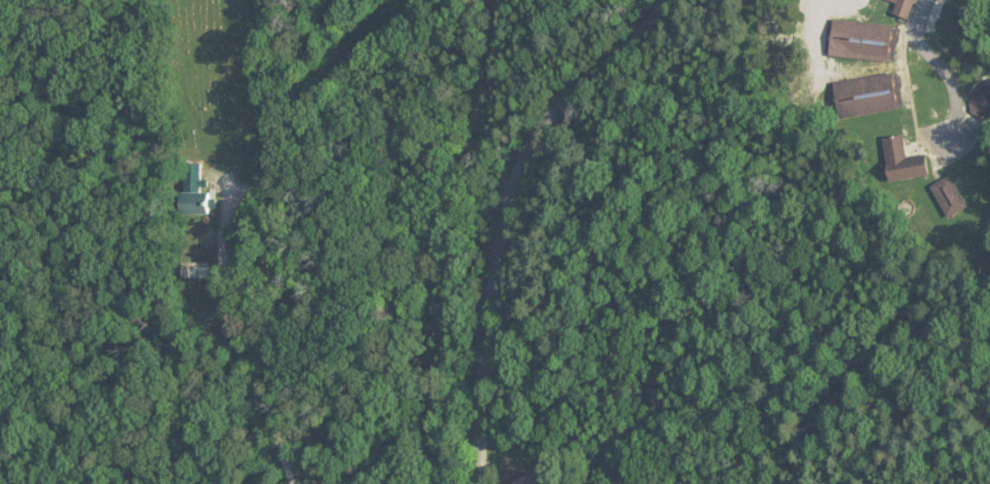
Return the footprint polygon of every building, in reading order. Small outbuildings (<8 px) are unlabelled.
[(913,0),(895,0),(890,15),(906,21),(913,0)] [(830,19),(826,56),(885,63),(890,26),(830,19)] [(895,109),(889,73),(831,84),(837,120),(895,109)] [(967,90),(971,119),(989,117),(989,87),(967,90)] [(885,183),(926,178),(923,156),(904,158),(901,134),(880,136),(885,183)] [(206,192),(198,192),(198,164),(180,164),(180,216),(206,216),(206,192)] [(929,186),(944,217),(964,208),(950,177),(929,186)] [(205,278),(205,263),(179,263),(179,278),(205,278)]
